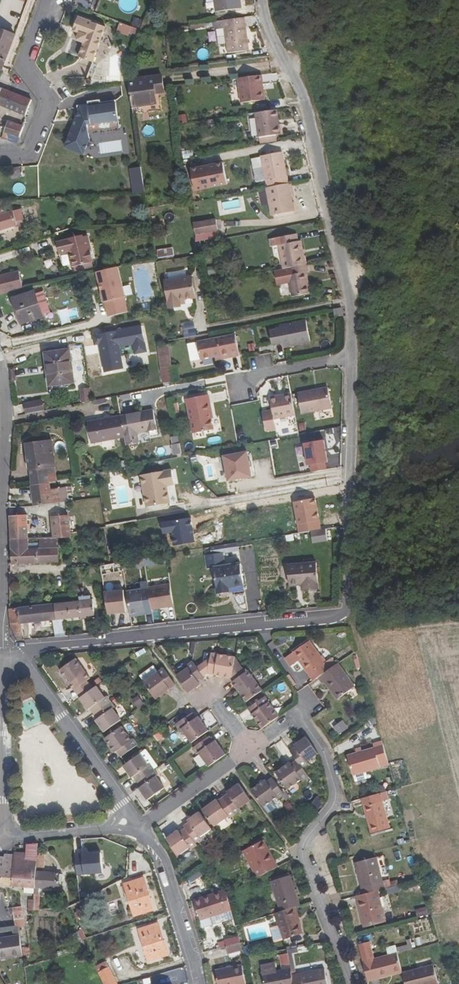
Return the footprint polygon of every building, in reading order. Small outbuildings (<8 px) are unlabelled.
[(241,0),(214,0),(216,12),(242,9),(241,0)] [(105,28),(77,18),(73,32),(79,35),(77,42),(84,44),(78,59),(92,64),(105,28)] [(249,51),(245,18),(224,20),(225,29),(227,44),(228,54),(249,51)] [(224,20),(215,22),(216,30),(225,29),(224,20)] [(138,36),(140,30),(131,27),(129,32),(138,36)] [(227,44),(225,29),(216,30),(218,45),(227,44)] [(2,70),(15,35),(0,30),(0,69),(2,70)] [(270,100),(267,75),(243,78),(246,103),(270,100)] [(128,80),(132,107),(157,104),(155,94),(164,93),(162,76),(128,80)] [(32,100),(0,88),(0,106),(26,116),(32,100)] [(84,155),(90,139),(86,133),(85,132),(88,125),(97,123),(99,131),(119,128),(115,101),(100,103),(99,100),(87,102),(87,104),(77,106),(78,115),(65,148),(84,155)] [(281,135),(277,110),(256,113),(259,138),(276,135),(281,135)] [(4,132),(20,137),(24,127),(8,121),(4,132)] [(86,133),(99,131),(97,123),(88,125),(85,132),(86,133)] [(277,142),(276,135),(259,138),(260,144),(277,142)] [(287,177),(283,152),(271,155),(270,152),(266,152),(266,155),(261,156),(261,158),(267,188),(289,184),(288,177),(287,177)] [(267,188),(261,158),(253,159),(258,190),(266,188),(267,188)] [(190,169),(194,190),(227,183),(223,162),(190,169)] [(133,193),(145,192),(142,166),(131,167),(133,193)] [(11,167),(12,179),(21,178),(20,167),(11,167)] [(293,204),(291,197),(289,184),(267,188),(266,188),(272,216),(295,212),(293,204)] [(18,226),(17,222),(24,220),(21,209),(0,215),(0,231),(18,226)] [(194,224),(196,234),(218,230),(216,220),(194,224)] [(279,245),(283,269),(307,265),(305,256),(304,256),(302,241),(298,242),(297,234),(269,239),(271,247),(279,245)] [(68,251),(72,268),(93,263),(87,236),(82,237),(82,236),(64,240),(65,242),(56,244),(59,254),(68,251)] [(158,259),(174,256),(173,248),(157,251),(158,259)] [(289,284),(292,297),(311,294),(307,273),(309,273),(307,265),(283,269),(274,271),(278,286),(289,284)] [(19,271),(0,276),(0,295),(23,289),(19,271)] [(166,281),(170,307),(182,305),(182,304),(181,300),(185,300),(195,298),(191,277),(166,281)] [(36,294),(35,292),(14,299),(22,324),(43,317),(43,315),(36,294)] [(51,312),(44,292),(36,294),(43,315),(51,312)] [(343,316),(342,308),(334,309),(335,318),(343,316)] [(280,329),(270,331),(273,345),(283,343),(284,347),(311,342),(306,321),(280,326),(280,329)] [(144,325),(93,333),(95,345),(100,344),(104,372),(125,368),(121,347),(133,345),(134,354),(148,352),(144,325)] [(222,360),(240,356),(236,335),(198,342),(201,360),(215,357),(221,356),(222,360)] [(158,348),(161,368),(171,367),(173,367),(170,346),(158,348)] [(50,386),(75,383),(70,350),(45,353),(50,386)] [(269,356),(257,356),(258,367),(270,366),(269,356)] [(173,381),(171,367),(161,368),(163,382),(173,381)] [(302,414),(332,408),(328,388),(298,393),(302,414)] [(90,389),(80,391),(82,403),(93,401),(90,389)] [(277,430),(275,419),(295,415),(291,394),(271,398),(273,410),(263,413),(266,432),(277,430)] [(209,395),(186,400),(193,434),(214,430),(212,419),(210,412),(212,412),(209,395)] [(25,404),(27,414),(45,411),(42,400),(25,404)] [(124,437),(126,446),(139,443),(137,433),(157,429),(153,410),(120,416),(124,437)] [(87,422),(92,444),(124,437),(120,416),(87,422)] [(288,418),(277,419),(278,426),(289,424),(288,418)] [(326,463),(328,462),(324,440),(305,444),(308,466),(311,465),(312,472),(327,470),(326,463)] [(56,474),(52,441),(26,444),(30,470),(31,485),(50,482),(49,475),(56,474)] [(181,443),(172,443),(173,454),(182,453),(181,443)] [(229,481),(252,477),(251,468),(250,462),(248,452),(225,457),(229,481)] [(141,476),(147,508),(171,504),(168,487),(167,482),(174,480),(172,471),(141,476)] [(59,489),(51,490),(50,482),(31,485),(34,507),(53,504),(61,503),(69,502),(68,494),(66,487),(59,489)] [(28,522),(28,515),(10,516),(10,540),(29,539),(29,536),(28,522)] [(78,532),(76,516),(69,517),(71,533),(78,532)] [(71,533),(69,517),(52,518),(54,530),(54,538),(58,538),(65,538),(71,538),(71,533)] [(319,539),(331,537),(330,528),(318,530),(319,539)] [(44,539),(40,539),(40,543),(40,549),(58,548),(58,538),(54,538),(50,538),(44,539)] [(40,549),(29,549),(29,544),(29,539),(10,540),(12,564),(19,564),(25,564),(59,563),(59,548),(58,548),(40,549)] [(229,588),(245,586),(241,563),(228,565),(226,553),(227,552),(226,545),(211,547),(212,552),(208,553),(210,568),(214,567),(218,595),(230,593),(229,588)] [(318,584),(319,584),(317,563),(289,565),(290,586),(302,585),(303,591),(319,590),(318,584)] [(170,585),(148,588),(152,609),(173,606),(170,585)] [(85,597),(84,589),(76,590),(76,598),(80,597),(85,597)] [(142,590),(127,593),(130,614),(145,612),(142,590)] [(124,591),(105,593),(108,615),(126,612),(124,591)] [(260,609),(257,594),(247,595),(249,611),(260,609)] [(81,601),(56,604),(58,620),(64,619),(95,616),(93,600),(91,600),(81,601)] [(50,605),(9,609),(11,632),(14,635),(22,634),(23,634),(22,624),(52,621),(50,605)] [(65,637),(64,619),(58,620),(54,620),(56,638),(65,637)] [(307,667),(316,679),(318,677),(336,664),(331,658),(325,663),(310,641),(293,653),(304,669),(307,667)] [(235,657),(211,653),(211,657),(208,674),(214,674),(232,677),(235,657)] [(204,676),(208,674),(211,657),(197,667),(204,676)] [(246,673),(235,657),(232,677),(234,681),(246,673)] [(60,670),(74,690),(87,681),(90,679),(76,659),(60,670)] [(189,668),(177,676),(189,692),(201,684),(199,682),(205,678),(204,676),(197,667),(193,661),(187,665),(189,668)] [(336,664),(318,677),(323,685),(325,683),(337,700),(355,687),(338,663),(336,664)] [(140,676),(144,682),(157,673),(153,667),(140,676)] [(313,681),(316,679),(307,667),(304,669),(313,681)] [(176,685),(164,668),(157,673),(144,682),(156,700),(176,685)] [(248,671),(246,673),(234,681),(232,682),(237,689),(246,702),(262,690),(248,671)] [(80,698),(93,688),(87,681),(74,690),(80,698)] [(93,688),(80,698),(88,711),(91,709),(94,714),(111,702),(107,697),(105,698),(97,686),(93,688)] [(132,700),(139,707),(145,703),(138,695),(132,700)] [(265,697),(248,709),(262,728),(277,718),(279,716),(265,697)] [(115,707),(111,702),(94,714),(98,719),(96,720),(104,732),(121,720),(113,708),(115,707)] [(207,725),(215,722),(210,710),(202,713),(207,725)] [(197,718),(192,713),(176,725),(180,730),(182,729),(191,743),(208,731),(198,717),(197,718)] [(156,728),(161,725),(156,719),(152,722),(156,728)] [(344,720),(333,727),(339,735),(349,728),(344,720)] [(122,727),(105,739),(115,753),(117,752),(121,757),(138,745),(134,740),(132,741),(122,727)] [(213,742),(209,736),(193,749),(197,754),(199,753),(209,767),(226,754),(216,741),(213,742)] [(319,754),(306,737),(294,746),(296,748),(291,752),(297,760),(303,768),(308,765),(306,763),(319,754)] [(389,766),(382,741),(373,743),(374,748),(362,751),(356,753),(347,756),(353,776),(389,766)] [(149,766),(140,754),(123,766),(132,779),(134,777),(137,782),(154,770),(151,765),(149,766)] [(303,768),(297,760),(292,764),(290,762),(276,773),(288,790),(302,779),(304,781),(309,777),(303,768)] [(158,775),(154,770),(137,782),(141,787),(139,788),(148,800),(165,788),(156,776),(158,775)] [(285,795),(273,778),(267,782),(266,780),(252,790),(264,807),(278,797),(279,799),(285,795)] [(251,801),(239,784),(227,792),(228,794),(224,798),(236,815),(241,811),(240,809),(251,801)] [(389,800),(387,791),(361,798),(371,834),(390,828),(383,802),(389,800)] [(230,819),(236,815),(224,798),(218,801),(217,799),(203,810),(214,827),(229,817),(230,819)] [(212,829),(200,812),(188,821),(189,823),(184,826),(186,828),(196,843),(202,839),(200,837),(212,829)] [(196,843),(186,828),(180,832),(179,830),(166,839),(179,856),(190,848),(191,850),(197,845),(196,843)] [(263,838),(242,849),(243,851),(264,840),(263,838)] [(278,867),(264,840),(243,851),(257,878),(278,867)] [(38,844),(27,844),(27,853),(26,860),(14,859),(14,855),(5,854),(5,858),(0,857),(0,886),(25,887),(36,888),(37,871),(37,867),(38,854),(38,844)] [(76,855),(78,877),(104,875),(102,853),(76,855)] [(45,854),(38,854),(37,867),(44,867),(45,854)] [(385,889),(377,857),(355,863),(363,894),(378,890),(385,889)] [(59,873),(37,871),(36,888),(35,894),(35,895),(40,895),(40,889),(59,890),(59,882),(59,874),(59,873)] [(300,905),(290,875),(271,882),(280,911),(295,906),(300,905)] [(154,910),(144,878),(125,884),(135,916),(154,910)] [(227,893),(225,890),(200,899),(201,902),(195,904),(198,912),(200,919),(200,920),(208,918),(208,919),(210,919),(232,912),(227,893)] [(386,922),(378,890),(363,894),(356,896),(364,928),(386,922)] [(300,922),(295,906),(280,911),(274,913),(283,940),(303,934),(299,922),(300,922)] [(427,906),(416,908),(418,917),(429,915),(427,906)] [(24,927),(22,907),(9,908),(10,912),(11,914),(14,913),(17,926),(19,927),(24,927)] [(10,912),(0,914),(0,929),(17,926),(14,913),(11,914),(10,912)] [(212,927),(234,920),(232,912),(210,919),(212,927)] [(168,955),(158,924),(139,930),(149,961),(168,955)] [(20,936),(19,927),(17,926),(0,929),(0,932),(0,933),(13,931),(14,937),(20,936)] [(81,950),(87,948),(79,931),(74,934),(81,950)] [(20,936),(14,937),(0,939),(0,959),(23,956),(22,948),(20,936)] [(413,949),(411,940),(407,941),(408,945),(396,948),(397,953),(413,949)] [(402,973),(397,953),(374,960),(369,942),(358,945),(368,982),(402,973)] [(240,943),(226,947),(228,955),(242,951),(240,943)] [(29,947),(22,948),(23,956),(30,955),(29,947)] [(96,966),(105,983),(117,983),(107,961),(96,966)] [(289,962),(281,964),(282,970),(277,971),(275,963),(261,966),(264,983),(294,983),(292,975),(289,962)] [(218,983),(246,983),(242,965),(215,970),(218,983)] [(402,973),(405,983),(438,983),(433,965),(402,973)] [(325,969),(292,975),(294,983),(328,983),(325,969)] [(185,983),(184,973),(172,975),(173,983),(174,983),(185,983)]
